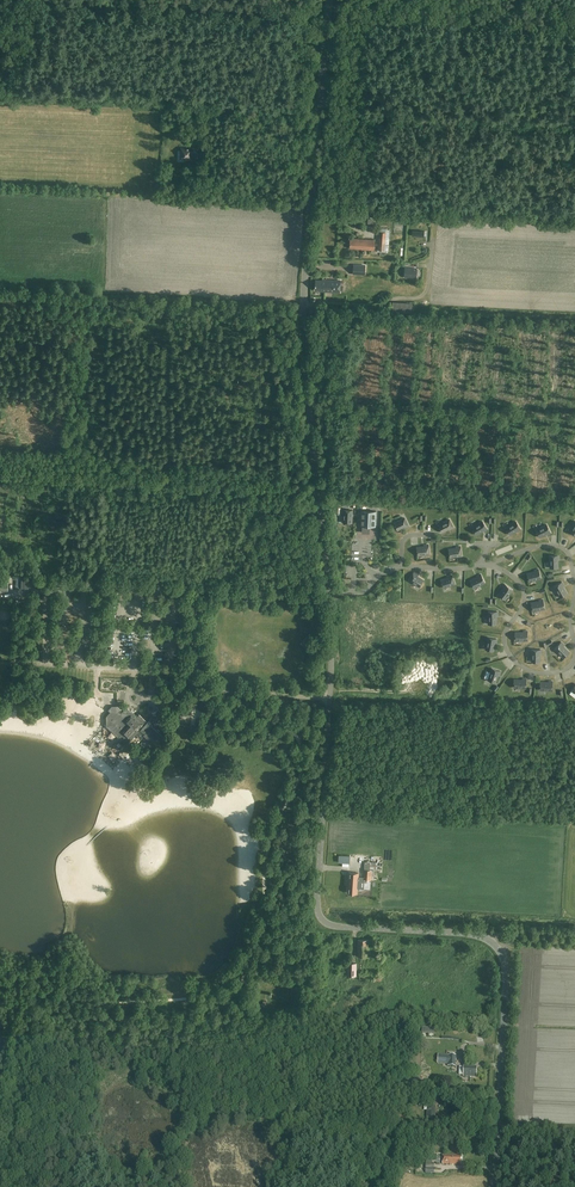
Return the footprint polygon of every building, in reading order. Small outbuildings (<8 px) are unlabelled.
[(181,148),(181,159),(191,159),(192,154),(199,154),(200,146),(192,146),(192,148),(181,148)] [(388,251),(389,239),(390,230),(380,230),(378,250),(385,251),(388,251)] [(351,238),(350,248),(374,250),(374,240),(351,238)] [(353,274),(365,275),(365,265),(353,264),(353,274)] [(417,268),(405,267),(405,276),(417,277),(417,268)] [(322,280),(316,280),(315,290),(322,290),(321,291),(340,293),(341,280),(322,279),(322,280)] [(343,509),(343,516),(344,516),(343,523),(352,523),(352,510),(343,509)] [(361,510),(360,525),(363,525),(362,532),(369,533),(369,526),(376,526),(376,511),(361,510)] [(405,518),(394,523),(398,530),(404,527),(405,528),(409,526),(405,518)] [(439,525),(442,532),(449,528),(450,530),(454,528),(449,519),(439,525)] [(483,521),(472,528),(476,534),(483,530),(484,531),(487,529),(483,521)] [(516,521),(506,528),(510,534),(516,530),(517,532),(521,529),(516,521)] [(536,530),(539,537),(546,533),(547,535),(551,533),(547,525),(536,530)] [(424,547),(417,548),(418,555),(430,554),(428,545),(424,545),(424,547)] [(456,548),(449,549),(450,557),(462,555),(460,546),(456,547),(456,548)] [(559,555),(550,556),(550,568),(558,568),(558,560),(559,560),(559,555)] [(527,574),(529,581),(541,578),(538,569),(534,570),(535,572),(527,574)] [(423,580),(417,576),(418,575),(414,573),(409,580),(419,586),(423,580)] [(470,581),(474,588),(485,583),(481,574),(477,576),(477,578),(470,581)] [(455,584),(452,575),(448,577),(448,578),(441,580),(444,588),(455,584)] [(41,587),(41,579),(29,578),(29,577),(22,577),(22,587),(29,587),(41,587)] [(9,589),(9,578),(0,578),(0,589),(9,589)] [(562,582),(554,587),(560,597),(567,594),(563,587),(564,586),(562,582)] [(503,589),(499,595),(505,600),(512,590),(505,584),(502,588),(503,589)] [(531,603),(533,611),(545,609),(543,600),(539,600),(539,602),(531,603)] [(488,612),(488,624),(496,624),(496,616),(498,616),(498,612),(488,612)] [(518,623),(524,627),(527,621),(521,617),(518,623)] [(523,632),(515,633),(515,640),(527,640),(527,631),(523,631),(523,632)] [(488,637),(486,649),(493,651),(495,643),(496,643),(497,639),(488,637)] [(561,642),(555,649),(564,657),(569,652),(563,646),(564,645),(561,642)] [(532,650),(532,662),(540,662),(540,654),(541,654),(541,650),(532,650)] [(500,655),(502,661),(509,658),(506,652),(500,655)] [(513,672),(518,668),(510,659),(505,663),(513,672)] [(492,668),(488,680),(495,682),(498,675),(499,675),(501,671),(492,668)] [(514,680),(514,687),(526,688),(527,679),(522,679),(522,680),(514,680)] [(548,683),(540,682),(540,690),(552,691),(553,681),(548,681),(548,683)] [(167,709),(163,703),(157,707),(161,713),(167,709)] [(148,722),(146,720),(139,714),(137,717),(134,714),(134,712),(131,710),(130,710),(127,707),(121,713),(119,711),(121,709),(117,706),(112,706),(108,710),(110,712),(106,716),(107,726),(118,737),(118,740),(123,745),(126,745),(131,740),(138,732),(142,736),(144,735),(157,748),(166,739),(150,724),(151,723),(148,721),(148,722)] [(168,716),(171,715),(168,711),(162,715),(165,718),(163,720),(165,723),(170,719),(168,716)] [(178,722),(176,728),(186,731),(188,725),(178,722)] [(347,893),(357,893),(358,873),(349,872),(347,893)] [(357,956),(368,956),(368,940),(358,940),(357,956)] [(347,976),(356,976),(356,963),(347,963),(347,976)] [(456,1055),(446,1055),(446,1066),(455,1066),(456,1055)] [(477,1066),(464,1066),(463,1076),(476,1077),(477,1066)] [(427,1106),(427,1117),(435,1118),(436,1106),(427,1106)] [(460,1164),(461,1155),(443,1154),(442,1164),(460,1164)] [(434,1173),(434,1169),(434,1163),(432,1163),(432,1160),(425,1160),(425,1173),(434,1173)]
